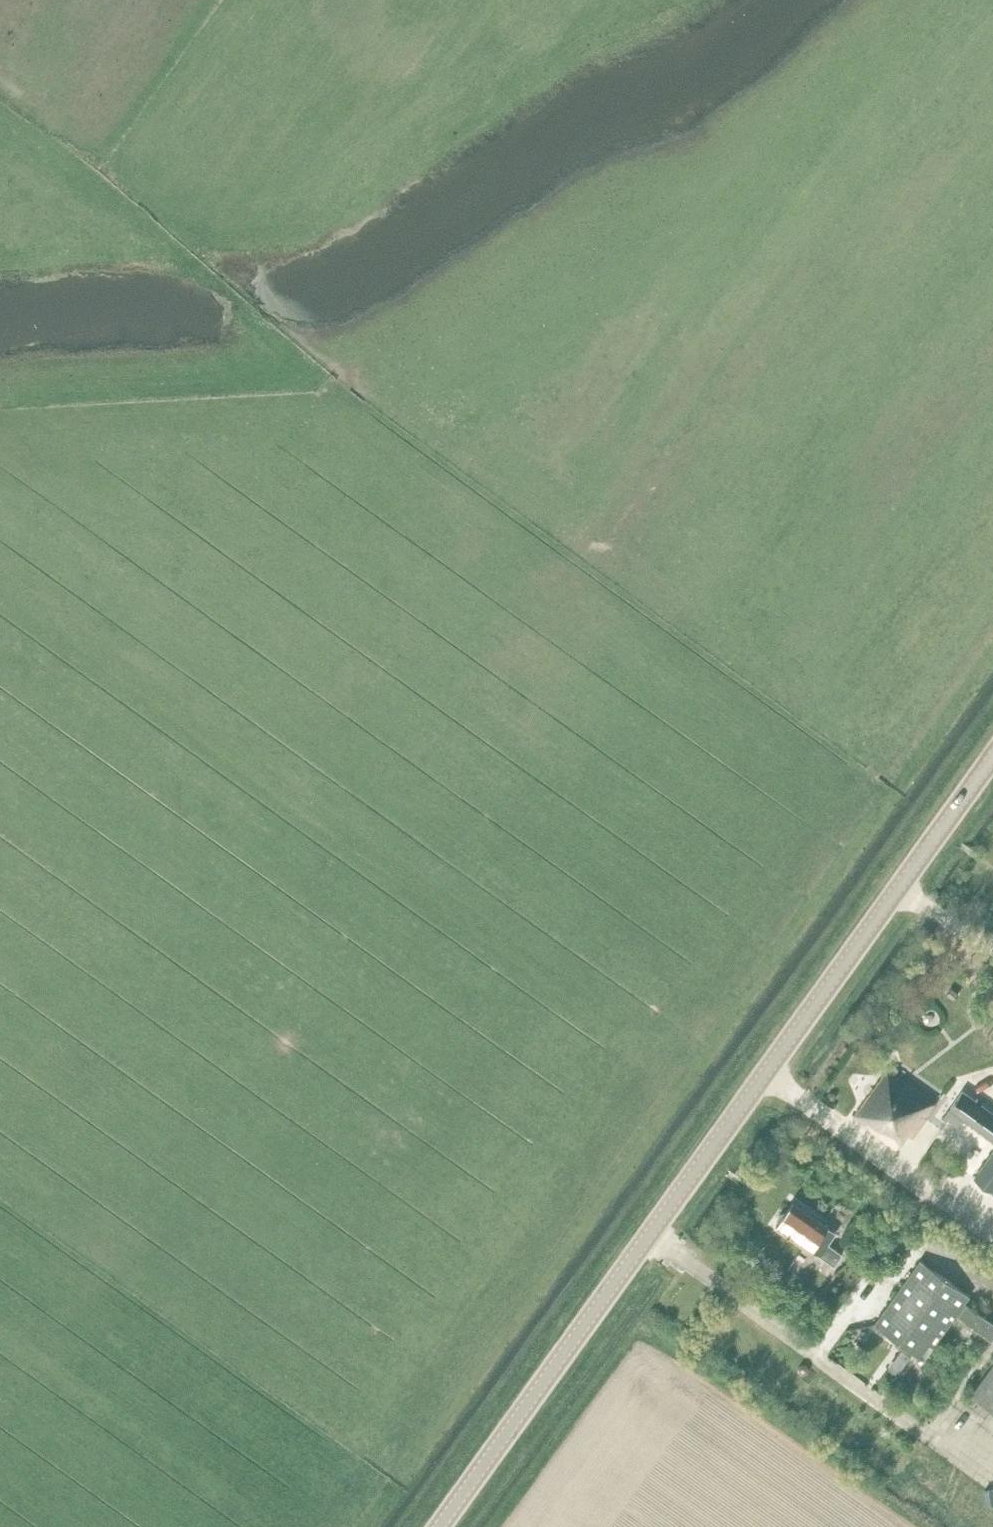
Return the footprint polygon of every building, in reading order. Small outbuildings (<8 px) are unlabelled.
[(950,985),(945,992),(952,998),(958,992),(950,985)] [(888,1067),(853,1115),(896,1147),(905,1134),(910,1137),(935,1103),(895,1073),(898,1070),(894,1066),(891,1070),(888,1067)] [(950,1108),(992,1140),(992,1114),(962,1092),(950,1108)] [(975,1179),(980,1183),(992,1193),(992,1154),(975,1179)] [(793,1201),(776,1225),(818,1255),(834,1265),(842,1253),(825,1241),(833,1230),(793,1201)] [(920,1260),(874,1323),(923,1358),(969,1295),(920,1260)] [(958,1314),(992,1339),(992,1321),(967,1302),(958,1314)] [(902,1347),(897,1353),(906,1360),(911,1354),(902,1347)] [(971,1394),(992,1410),(992,1363),(971,1394)]
